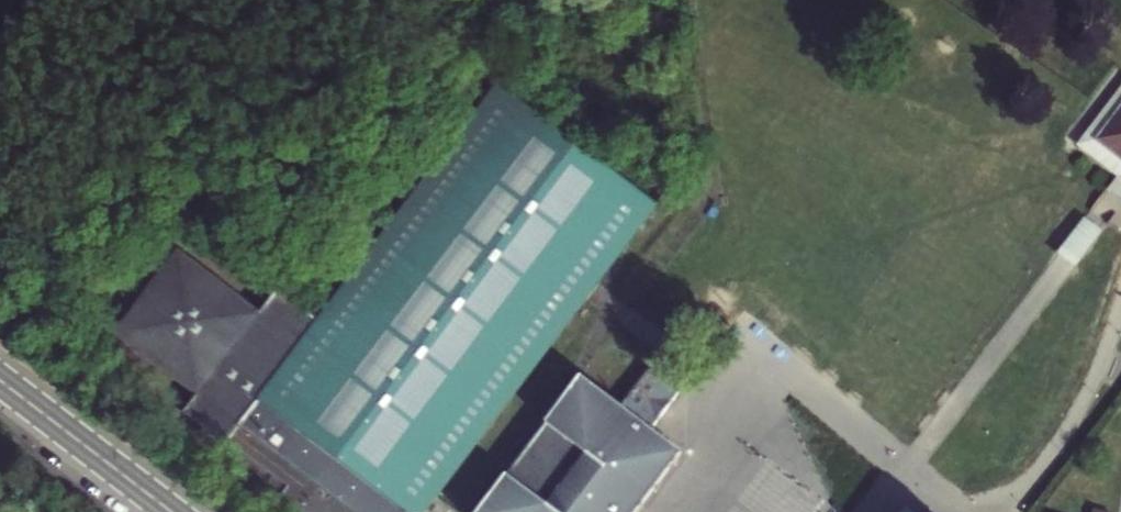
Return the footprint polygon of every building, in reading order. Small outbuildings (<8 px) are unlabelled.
[(203,430),(223,446),(231,435),(238,427),(257,443),(344,511),(423,511),(429,504),(441,488),(591,291),(656,205),(498,85),(321,317),(279,285),(261,309),(179,248),(116,332),(198,393),(184,412),(204,428),(203,430)] [(1085,213),(1059,251),(1078,264),(1104,226),(1085,213)] [(649,370),(622,410),(626,413),(650,431),(679,393),(649,370)] [(477,511),(600,511),(620,487),(642,503),(674,461),(663,453),(639,434),(634,440),(616,426),(626,413),(622,410),(581,378),(477,511)] [(634,440),(639,434),(663,453),(668,445),(650,431),(626,413),(616,426),(634,440)] [(642,503),(620,487),(600,511),(635,511),(642,503)]
